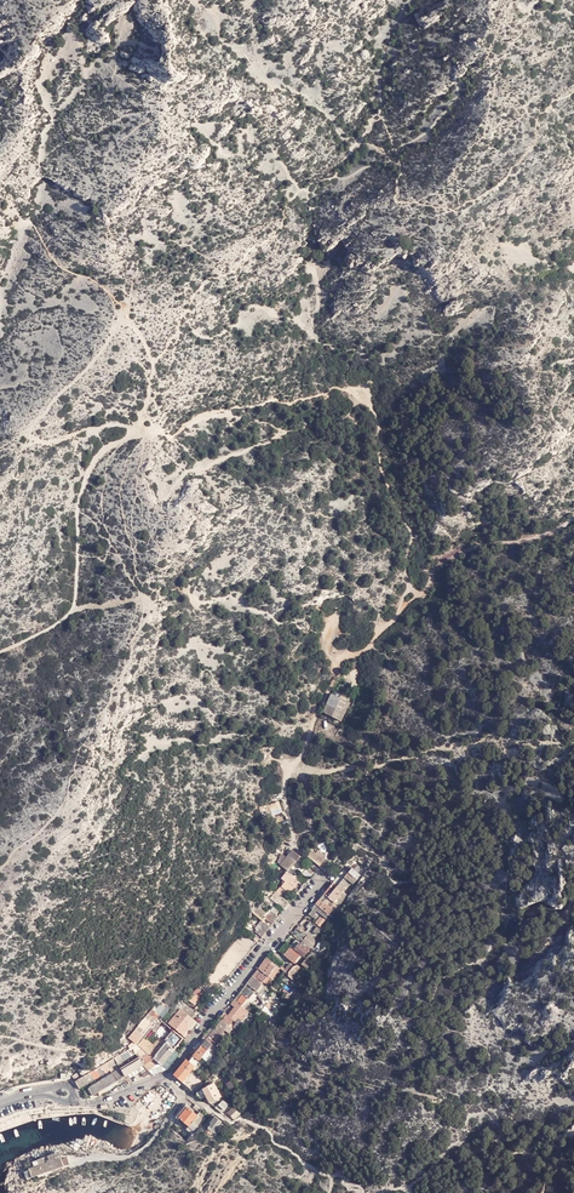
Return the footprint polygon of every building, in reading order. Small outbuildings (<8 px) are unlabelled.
[(329,703),(335,705),(340,696),(334,693),(329,703)] [(340,696),(335,705),(340,708),(345,698),(340,696)] [(340,708),(347,712),(352,701),(345,698),(340,708)] [(325,711),(331,714),(335,705),(329,703),(325,711)] [(335,705),(331,714),(343,720),(347,712),(340,708),(335,705)] [(281,800),(270,803),(272,809),(282,806),(281,800)] [(309,856),(321,867),(325,861),(313,850),(309,856)] [(290,856),(297,863),(302,857),(294,851),(290,856)] [(279,862),(283,865),(290,856),(283,854),(279,862)] [(283,865),(282,865),(290,872),(297,863),(290,856),(283,865)] [(304,858),(302,857),(297,863),(301,866),(306,859),(304,858)] [(350,873),(358,880),(362,875),(353,868),(350,873)] [(286,881),(282,886),(283,886),(287,891),(296,880),(288,872),(284,878),(286,881)] [(346,877),(355,884),(358,880),(350,873),(346,877)] [(342,882),(351,889),(355,884),(346,877),(342,882)] [(365,886),(369,879),(365,877),(361,883),(365,886)] [(296,880),(287,891),(291,894),(299,883),(296,880)] [(339,886),(348,893),(351,889),(342,882),(339,886)] [(325,895),(329,898),(332,895),(339,886),(335,883),(325,895)] [(282,886),(277,892),(282,896),(287,891),(283,886),(282,886)] [(341,902),(348,893),(339,886),(332,895),(341,902)] [(287,891),(282,896),(283,897),(286,899),(291,894),(287,891)] [(272,899),(278,903),(283,897),(282,896),(277,892),(272,899)] [(321,900),(325,903),(329,898),(325,895),(321,900)] [(278,903),(286,909),(291,903),(286,899),(283,897),(278,903)] [(325,903),(335,911),(339,906),(329,898),(325,903)] [(321,908),(331,915),(335,911),(325,903),(321,908)] [(327,919),(331,915),(321,908),(318,912),(323,916),(327,919)] [(313,917),(318,912),(314,909),(310,914),(313,917)] [(271,911),(266,917),(267,919),(269,920),(274,914),(275,914),(271,911)] [(259,912),(257,915),(262,919),(265,922),(267,919),(266,917),(259,912)] [(313,917),(319,922),(323,916),(318,912),(313,917)] [(274,914),(269,920),(273,923),(278,917),(274,914)] [(322,928),(328,920),(327,919),(323,916),(319,922),(317,924),(322,928)] [(312,931),(316,925),(312,922),(308,928),(310,929),(312,931)] [(258,933),(262,936),(270,927),(266,923),(263,927),(260,931),(258,933)] [(318,935),(322,930),(316,925),(312,931),(318,935)] [(309,935),(315,939),(318,935),(312,931),(310,929),(307,933),(309,935)] [(309,936),(309,935),(307,933),(306,932),(299,939),(303,943),(304,941),(309,936)] [(309,946),(311,944),(314,940),(309,936),(304,941),(309,946)] [(311,944),(317,948),(320,944),(315,939),(314,940),(311,944)] [(295,949),(301,943),(297,940),(292,946),(293,947),(295,949)] [(295,949),(302,955),(307,948),(302,944),(301,943),(295,949)] [(301,956),(302,955),(295,949),(293,947),(291,949),(301,956)] [(302,955),(305,957),(312,950),(308,947),(307,948),(302,955)] [(293,962),(295,964),(301,956),(291,949),(285,956),(293,962)] [(269,963),(265,961),(261,968),(264,970),(269,963)] [(264,970),(270,974),(275,967),(269,963),(264,970)] [(285,971),(289,975),(290,976),(290,973),(295,967),(291,964),(287,969),(285,971)] [(290,973),(290,976),(296,981),(304,971),(300,967),(298,966),(295,967),(290,973)] [(254,976),(257,979),(258,977),(263,971),(260,969),(254,976)] [(264,982),(269,976),(263,971),(258,977),(264,982)] [(251,986),(257,979),(254,976),(248,984),(251,986)] [(258,991),(259,991),(264,984),(257,979),(251,986),(258,991)] [(259,991),(262,994),(267,987),(264,984),(259,991)] [(244,995),(250,988),(246,986),(241,993),(244,996),(244,995)] [(251,999),(256,993),(250,988),(244,995),(251,999)] [(196,992),(190,999),(194,1003),(195,1002),(196,1003),(202,997),(196,992)] [(295,996),(290,993),(289,995),(287,998),(291,1001),(295,996)] [(244,1005),(249,999),(244,996),(239,1002),(244,1005)] [(248,1008),(253,1003),(249,999),(244,1005),(248,1008)] [(239,1015),(240,1016),(246,1009),(239,1003),(236,1007),(233,1011),(239,1015)] [(186,1004),(182,1009),(192,1018),(196,1013),(186,1004)] [(161,1014),(165,1008),(161,1005),(156,1011),(161,1014)] [(161,1014),(160,1015),(163,1018),(169,1011),(166,1008),(165,1008),(161,1014)] [(150,1013),(157,1019),(160,1015),(161,1014),(156,1011),(153,1009),(150,1013)] [(184,1036),(196,1021),(192,1018),(182,1009),(170,1023),(184,1036)] [(245,1021),(251,1012),(246,1009),(240,1016),(245,1021)] [(239,1015),(233,1011),(229,1016),(234,1020),(239,1015)] [(146,1018),(153,1023),(157,1019),(150,1013),(146,1018)] [(223,1020),(230,1025),(234,1020),(229,1016),(227,1015),(223,1020)] [(142,1022),(150,1027),(153,1023),(146,1018),(142,1022)] [(161,1019),(152,1030),(155,1033),(156,1034),(165,1022),(161,1019)] [(226,1030),(230,1025),(223,1020),(219,1025),(226,1030)] [(184,1036),(185,1037),(186,1038),(198,1023),(196,1021),(184,1036)] [(139,1026),(146,1031),(150,1027),(142,1022),(139,1026)] [(219,1025),(217,1023),(209,1032),(212,1034),(219,1025)] [(223,1034),(226,1030),(219,1025),(212,1034),(218,1039),(223,1034)] [(226,1030),(231,1034),(235,1029),(230,1025),(226,1030)] [(139,1026),(136,1030),(143,1035),(146,1031),(139,1026)] [(136,1030),(133,1033),(140,1039),(143,1035),(136,1030)] [(182,1041),(184,1039),(184,1038),(174,1030),(169,1035),(180,1044),(182,1041)] [(133,1033),(129,1037),(136,1043),(140,1039),(133,1033)] [(213,1044),(214,1044),(218,1039),(212,1034),(208,1039),(213,1044)] [(169,1035),(165,1041),(167,1043),(175,1050),(180,1044),(169,1035)] [(149,1043),(144,1050),(147,1052),(151,1055),(154,1058),(158,1053),(167,1043),(165,1041),(162,1040),(158,1039),(153,1046),(149,1043)] [(203,1045),(209,1049),(213,1044),(208,1039),(203,1045)] [(154,1058),(155,1059),(160,1063),(163,1065),(175,1050),(167,1043),(158,1053),(154,1058)] [(138,1045),(115,1058),(118,1063),(136,1052),(141,1049),(143,1048),(138,1045)] [(199,1050),(204,1055),(209,1049),(203,1045),(199,1050)] [(141,1049),(136,1052),(139,1057),(144,1054),(141,1049)] [(204,1055),(209,1058),(213,1053),(209,1049),(204,1055)] [(163,1065),(168,1069),(181,1054),(175,1050),(163,1065)] [(194,1056),(200,1061),(204,1055),(199,1050),(194,1056)] [(197,1064),(200,1061),(194,1056),(190,1061),(196,1065),(197,1064)] [(139,1057),(121,1068),(126,1076),(144,1065),(139,1057)] [(118,1063),(115,1058),(107,1063),(110,1068),(118,1063)] [(155,1059),(144,1065),(146,1068),(150,1071),(160,1063),(155,1059)] [(196,1065),(190,1061),(187,1059),(175,1075),(183,1082),(194,1068),(196,1065)] [(110,1068),(107,1063),(102,1066),(105,1073),(111,1070),(110,1068)] [(144,1065),(126,1076),(128,1079),(146,1068),(144,1065)] [(105,1073),(102,1066),(96,1070),(100,1076),(105,1073)] [(126,1076),(121,1068),(114,1073),(115,1073),(119,1080),(126,1076)] [(100,1076),(96,1070),(91,1072),(95,1079),(100,1076)] [(95,1079),(91,1072),(86,1075),(90,1082),(95,1079)] [(73,1076),(76,1081),(82,1078),(79,1073),(73,1076)] [(114,1073),(113,1074),(105,1079),(110,1086),(119,1080),(115,1073),(114,1073)] [(82,1078),(86,1085),(90,1082),(86,1075),(82,1078)] [(76,1081),(80,1088),(86,1085),(82,1078),(76,1081)] [(110,1086),(105,1079),(100,1082),(104,1089),(110,1086)] [(119,1080),(110,1086),(112,1089),(121,1083),(119,1080)] [(213,1084),(209,1080),(203,1088),(204,1089),(213,1084)] [(104,1089),(100,1082),(94,1085),(99,1092),(104,1089)] [(220,1098),(213,1084),(204,1089),(208,1096),(211,1103),(219,1098),(220,1098)] [(99,1092),(94,1085),(89,1088),(93,1095),(99,1092)] [(231,1092),(233,1090),(230,1087),(223,1093),(226,1096),(231,1092)] [(88,1097),(89,1098),(93,1095),(89,1088),(84,1091),(88,1097)] [(204,1089),(203,1088),(197,1094),(203,1100),(208,1096),(204,1089)] [(221,1102),(219,1098),(211,1103),(215,1107),(216,1107),(221,1102)] [(224,1100),(220,1105),(225,1110),(230,1105),(224,1100)] [(199,1113),(201,1109),(195,1105),(192,1108),(199,1113)] [(184,1113),(194,1122),(198,1116),(199,1116),(188,1107),(184,1113)] [(228,1113),(235,1119),(240,1114),(233,1107),(228,1113)] [(180,1118),(190,1127),(194,1122),(184,1113),(180,1118)] [(198,1116),(194,1122),(199,1126),(203,1120),(202,1120),(198,1116)] [(211,1123),(218,1128),(223,1122),(215,1116),(215,1117),(211,1123)] [(190,1127),(195,1131),(198,1127),(199,1126),(194,1122),(190,1127)] [(61,1157),(56,1158),(58,1166),(61,1166),(64,1165),(64,1163),(62,1158),(61,1157)] [(46,1162),(41,1164),(40,1164),(43,1172),(49,1170),(46,1162)] [(36,1165),(33,1166),(30,1168),(32,1175),(32,1176),(38,1173),(36,1165)] [(32,1175),(30,1168),(24,1171),(26,1177),(32,1175)]
